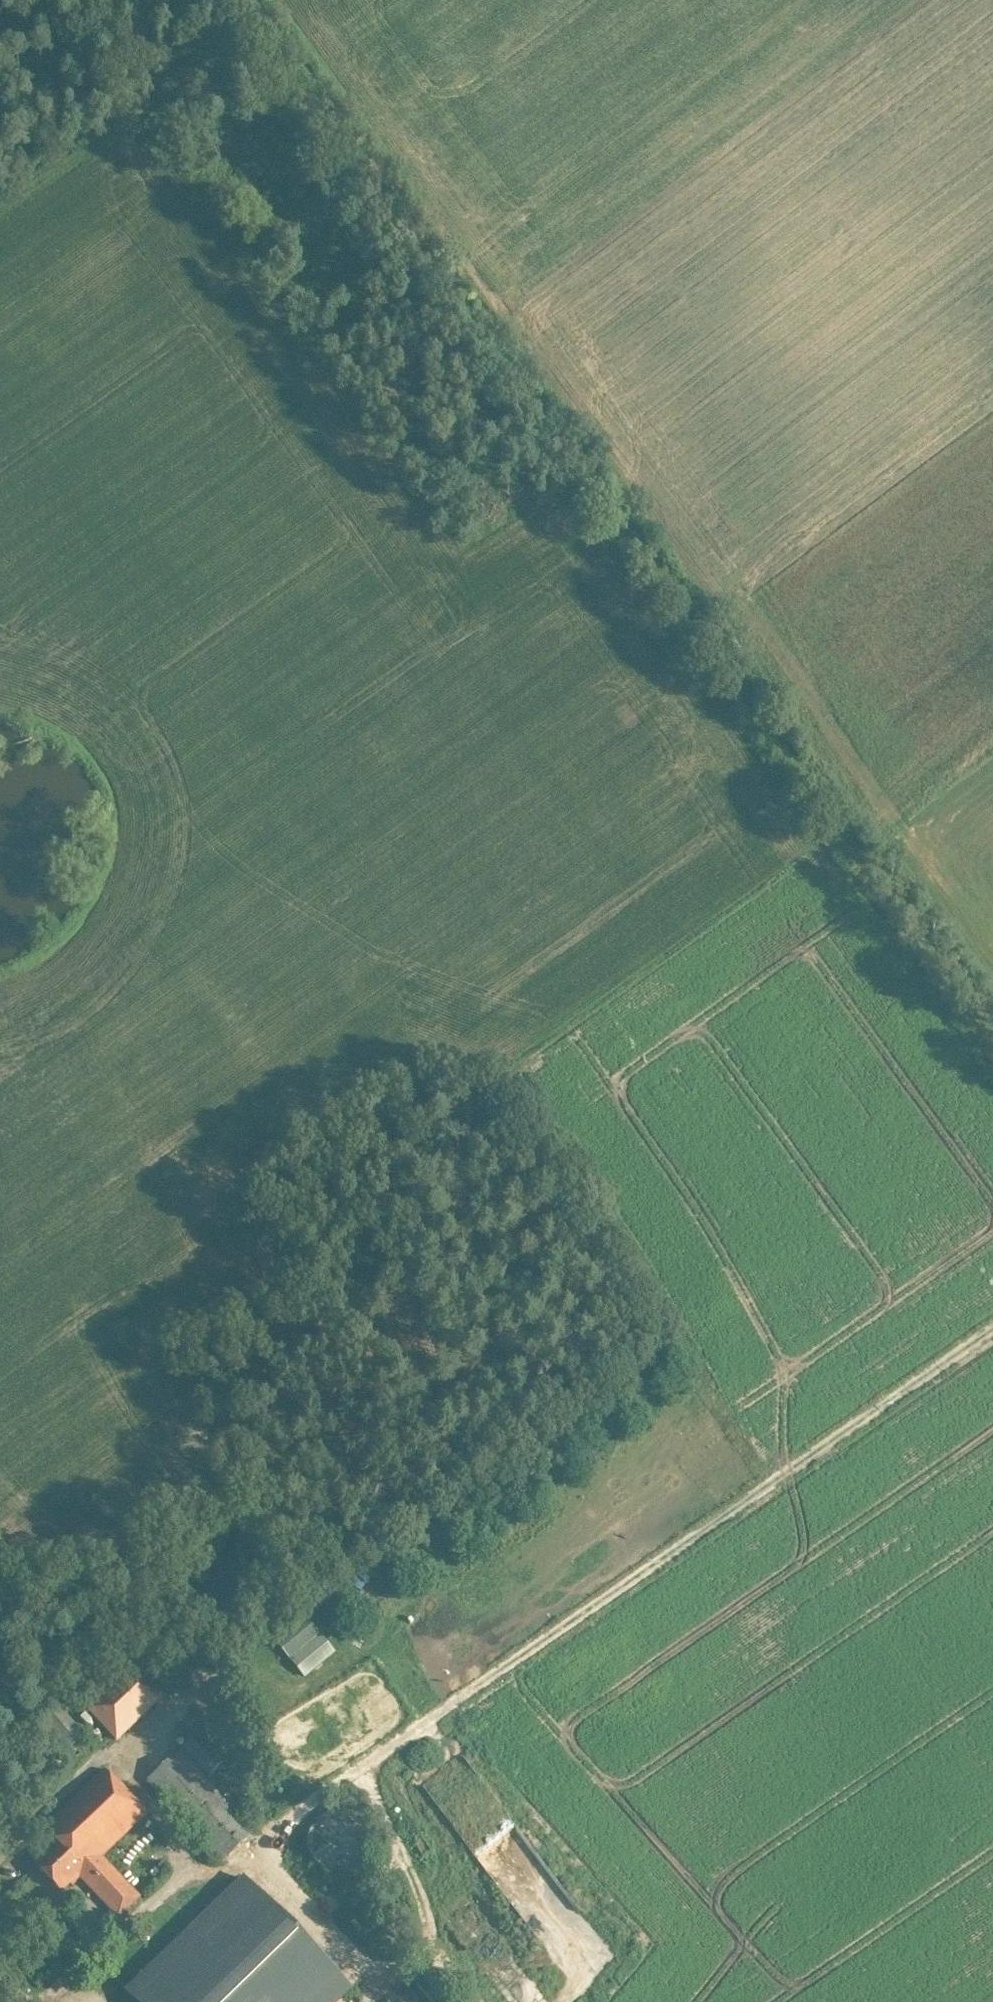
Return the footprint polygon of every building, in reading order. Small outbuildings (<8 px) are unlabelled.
[(456,1497),(448,1506),(456,1513),(464,1505),(456,1497)] [(309,1621),(278,1650),(304,1678),(335,1649),(309,1621)] [(85,1709),(115,1742),(167,1692),(165,1690),(178,1678),(150,1648),(85,1709)] [(145,1781),(220,1862),(254,1830),(244,1819),(259,1805),(213,1756),(228,1742),(208,1721),(145,1781)] [(106,1771),(58,1816),(43,1829),(57,1844),(35,1865),(61,1892),(70,1883),(72,1885),(80,1877),(118,1917),(140,1897),(102,1857),(147,1814),(106,1771)] [(367,1845),(367,1842),(367,1839),(366,1835),(365,1832),(364,1829),(362,1826),(360,1823),(358,1821),(355,1818),(353,1817),(350,1815),(346,1814),(343,1813),(340,1812),(336,1812),(333,1812),(330,1813),(326,1814),(323,1815),(320,1817),(318,1819),(315,1821),(313,1824),(311,1826),(309,1829),(308,1833),(307,1836),(307,1839),(306,1843),(307,1846),(307,1849),(308,1852),(310,1856),(311,1859),(313,1861),(316,1864),(318,1866),(321,1868),(324,1870),(327,1871),(330,1872),(334,1872),(337,1872),(340,1872),(344,1872),(347,1871),(350,1869),(353,1868),(356,1866),(358,1863),(361,1861),(362,1858),(364,1855),(365,1852),(366,1849),(367,1845)] [(256,1868),(137,1982),(156,2001),(336,2001),(362,1977),(256,1868)]
